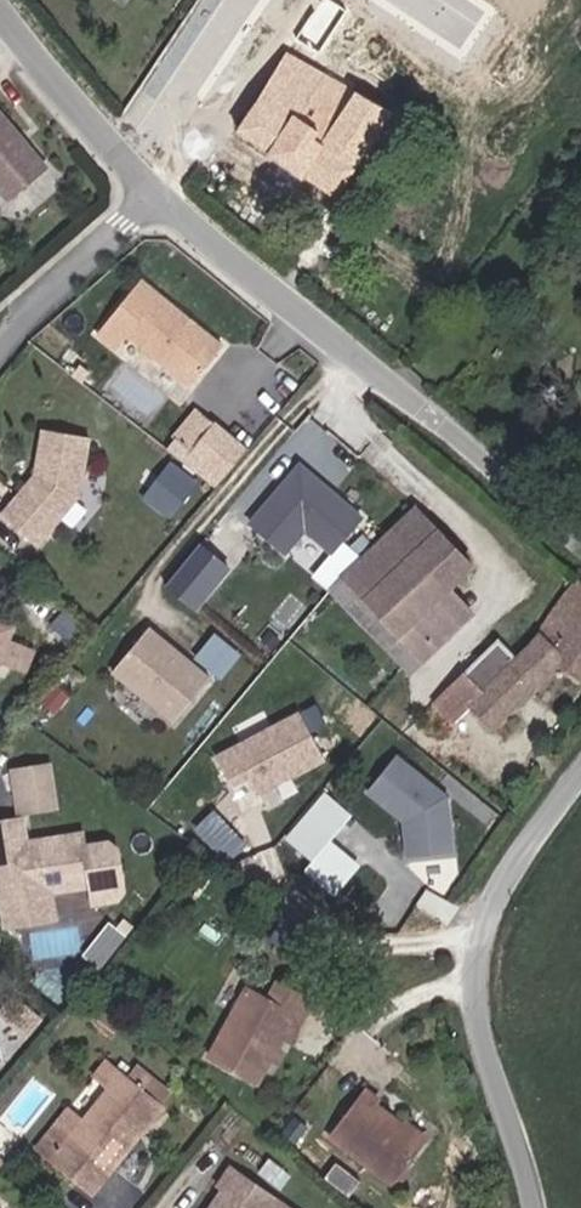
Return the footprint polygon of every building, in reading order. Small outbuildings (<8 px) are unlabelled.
[(315,59),(294,45),(239,133),(340,197),(396,110),(315,59)] [(0,103),(0,179),(18,199),(56,167),(0,103)] [(230,350),(166,300),(141,281),(97,339),(114,352),(128,334),(135,339),(199,389),(230,350)] [(195,459),(218,431),(219,430),(203,418),(180,446),(195,459)] [(251,457),(218,431),(195,459),(228,486),(251,457)] [(44,548),(84,497),(92,438),(46,432),(40,479),(7,520),(44,548)] [(198,481),(172,461),(142,501),(168,521),(198,481)] [(304,472),(255,530),(290,559),(309,536),(337,558),(365,524),(337,499),(329,500),(317,489),(320,485),(304,472)] [(422,506),(399,528),(355,575),(436,661),(481,612),(454,584),(477,561),(422,506)] [(197,616),(232,574),(204,551),(169,593),(197,616)] [(548,627),(524,653),(509,634),(441,700),(460,718),(485,704),(505,727),(574,666),(580,669),(580,579),(548,627)] [(19,640),(24,628),(0,619),(0,660),(10,664),(11,661),(32,669),(40,649),(19,640)] [(198,658),(223,677),(243,651),(218,632),(198,658)] [(178,729),(215,686),(192,667),(189,670),(184,666),(187,662),(154,635),(118,678),(178,729)] [(305,720),(222,763),(237,792),(253,784),(262,799),(292,781),(294,783),(328,765),(305,720)] [(453,802),(402,761),(374,796),(410,825),(415,861),(443,858),(458,850),(453,802)] [(61,811),(54,770),(20,776),(26,817),(61,811)] [(289,836),(319,859),(356,811),(326,788),(289,836)] [(92,836),(36,845),(32,820),(0,825),(0,826),(16,929),(64,922),(60,894),(99,888),(92,836)] [(110,921),(87,954),(104,966),(127,933),(110,921)] [(295,1050),(320,1000),(287,983),(279,998),(257,987),(221,1056),(267,1080),(275,1064),(285,1069),(295,1050)] [(100,1196),(173,1108),(118,1063),(104,1080),(117,1091),(92,1122),(75,1108),(42,1148),(59,1162),(100,1196)] [(93,1077),(75,1104),(88,1112),(105,1086),(93,1077)] [(391,1098),(374,1086),(340,1132),(407,1180),(436,1140),(386,1104),(391,1098)] [(237,1164),(225,1182),(230,1185),(214,1207),(299,1207),(237,1164)]
